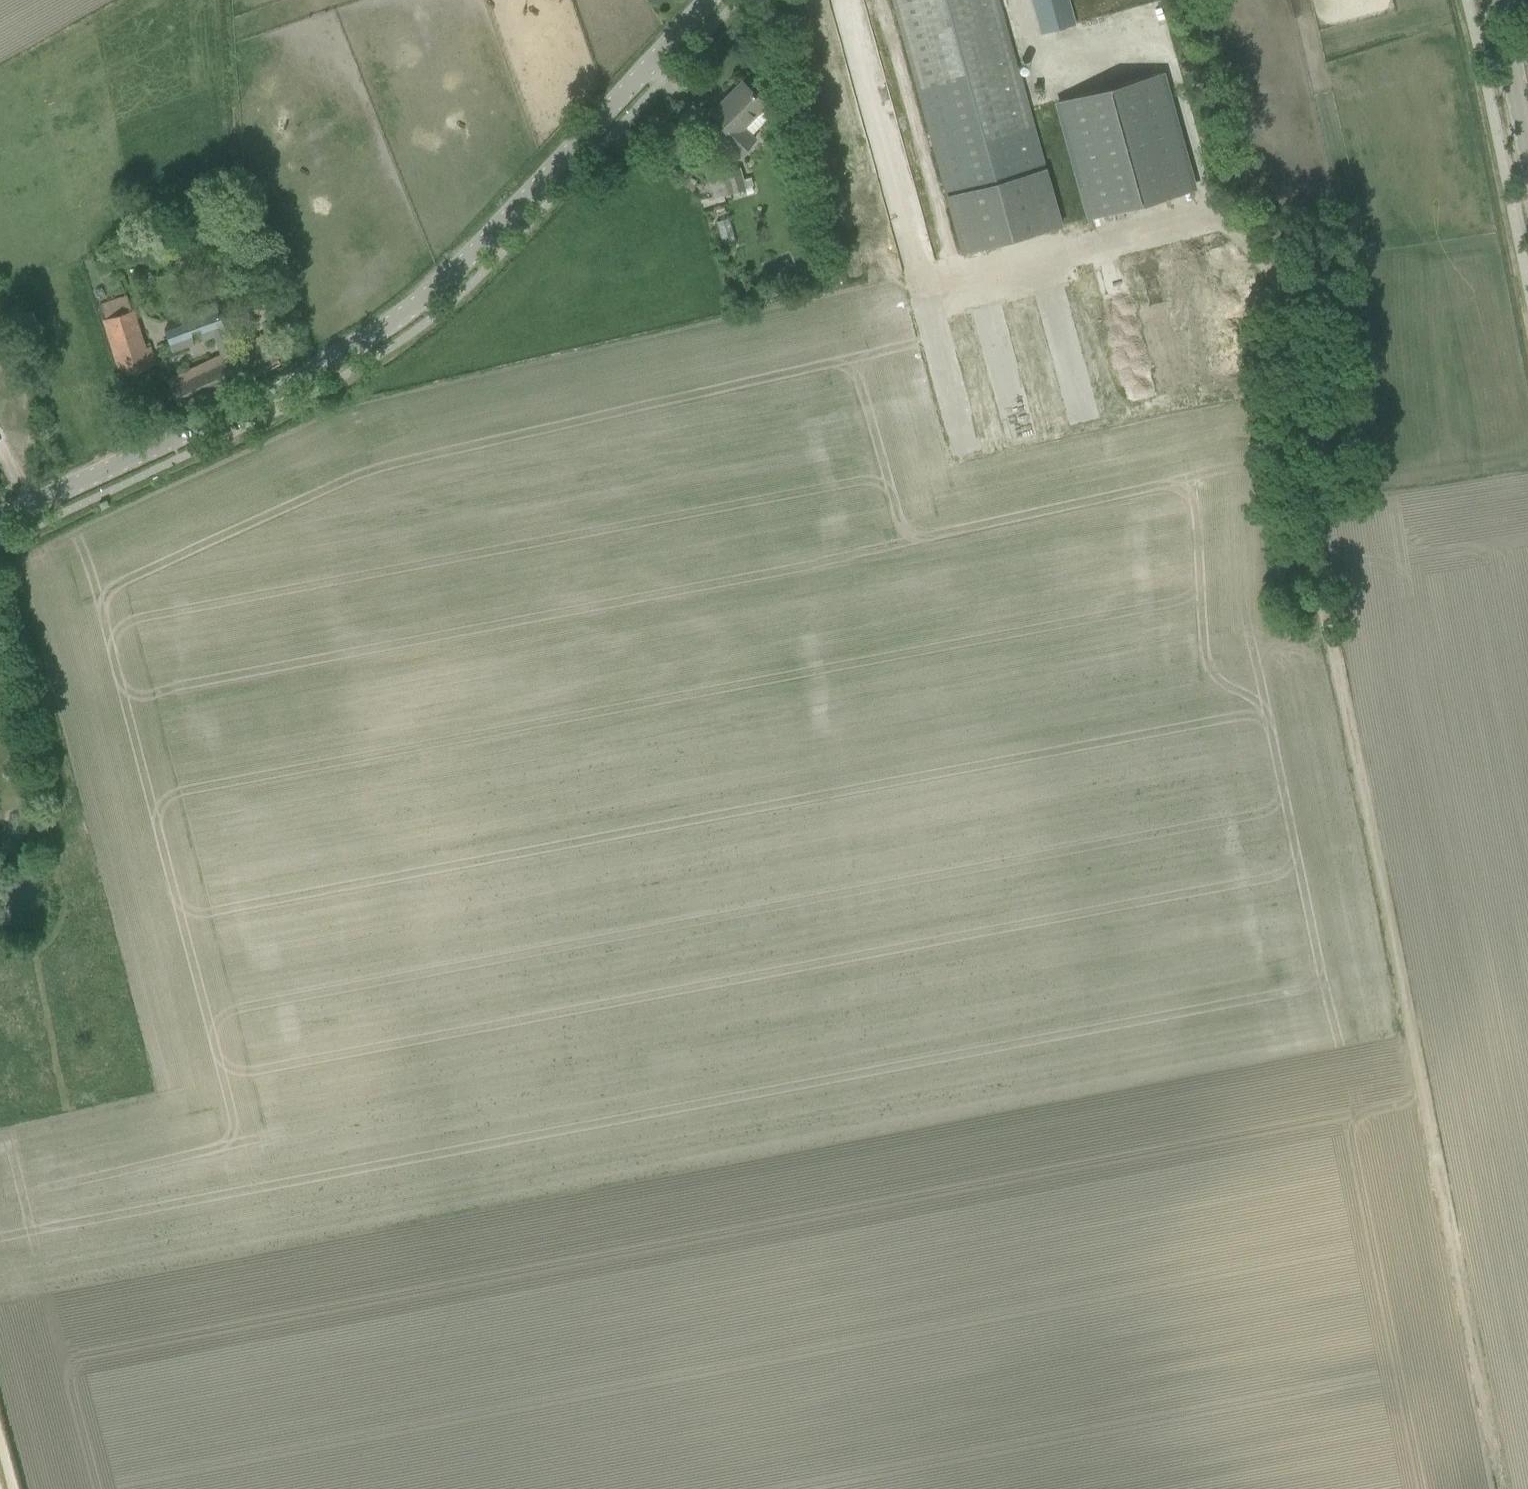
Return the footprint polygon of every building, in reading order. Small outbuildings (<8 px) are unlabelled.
[(962,253),(1059,227),(997,0),(893,0),(962,253)] [(1041,33),(1074,24),(1067,0),(1032,0),(1041,33)] [(1159,73),(1058,100),(1090,218),(1192,190),(1159,73)] [(729,129),(717,141),(712,136),(735,159),(755,138),(742,126),(764,104),(741,81),(711,112),(729,129)] [(708,176),(714,198),(746,189),(740,167),(708,176)] [(11,309),(0,284),(0,313),(11,309)] [(103,319),(120,375),(149,365),(132,310),(103,319)] [(221,357),(214,360),(213,357),(209,359),(211,361),(167,383),(181,410),(279,362),(266,335),(232,351),(218,312),(164,331),(172,352),(213,336),(221,357)]
